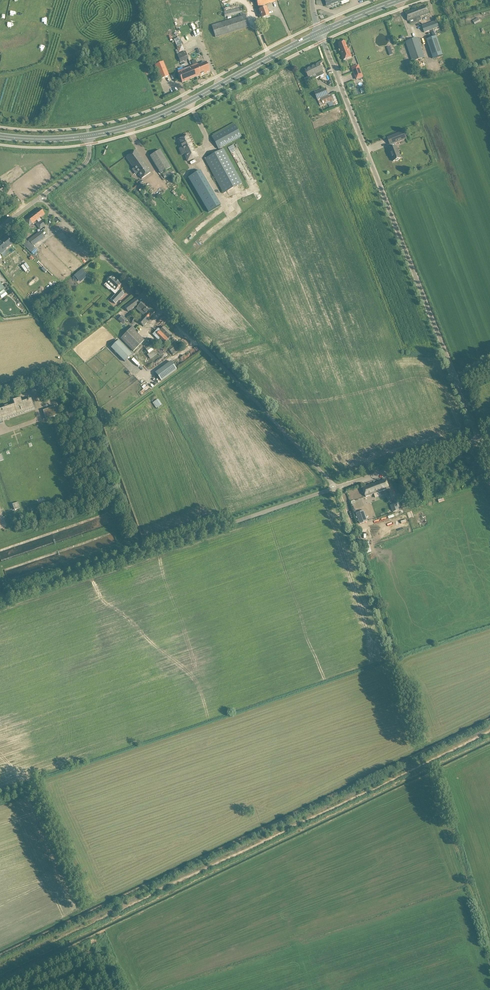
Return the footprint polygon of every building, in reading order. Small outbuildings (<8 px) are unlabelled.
[(259,10),(262,18),(269,16),(266,8),(265,5),(278,0),(256,0),(258,7),(259,7),(260,10),(259,10)] [(405,13),(408,21),(409,21),(421,16),(421,17),(430,14),(429,13),(427,6),(405,13)] [(223,12),(225,17),(242,13),(241,8),(223,12)] [(216,37),(249,27),(245,15),(212,26),(216,37)] [(425,33),(439,27),(437,21),(422,26),(425,33)] [(437,36),(427,40),(433,59),(443,55),(437,36)] [(419,42),(418,38),(405,42),(412,62),(425,58),(420,44),(419,42)] [(344,60),(352,57),(349,49),(348,49),(345,41),(338,44),(341,52),(340,52),(340,53),(341,52),(344,60)] [(180,54),(177,55),(181,63),(189,59),(185,52),(184,52),(180,54)] [(163,62),(156,65),(161,79),(169,75),(163,62)] [(191,67),(195,77),(210,71),(206,62),(198,65),(197,64),(191,67)] [(306,70),(308,75),(311,81),(324,74),(319,64),(313,67),(310,69),(310,68),(306,70)] [(363,77),(358,66),(358,65),(352,68),(357,79),(363,77)] [(182,83),(195,77),(191,67),(178,72),(182,83)] [(326,89),(315,93),(318,99),(320,106),(332,102),(334,106),(339,105),(335,95),(331,96),(329,97),(328,95),(326,89)] [(241,137),(237,129),(235,125),(212,137),(218,149),(241,137)] [(406,139),(404,131),(388,138),(390,145),(392,144),(393,148),(389,150),(391,155),(392,155),(394,161),(393,161),(401,159),(396,147),(394,143),(406,139)] [(178,140),(187,161),(198,157),(188,135),(178,140)] [(242,183),(223,149),(204,159),(223,194),(242,183)] [(171,168),(163,155),(160,150),(150,156),(161,174),(171,168)] [(135,151),(126,157),(134,169),(134,168),(142,179),(150,173),(148,169),(135,151)] [(200,171),(188,178),(208,212),(220,205),(200,171)] [(28,226),(44,214),(40,208),(24,220),(28,226)] [(41,231),(29,240),(33,246),(45,237),(41,231)] [(0,242),(0,254),(6,250),(5,249),(12,244),(8,238),(1,243),(0,242)] [(6,262),(1,266),(11,280),(17,276),(6,262)] [(82,269),(73,277),(76,281),(77,279),(79,281),(86,274),(82,269)] [(117,292),(111,300),(115,304),(124,294),(120,290),(119,290),(117,289),(121,285),(118,282),(117,281),(112,277),(111,277),(110,277),(109,277),(107,279),(107,281),(107,282),(106,283),(112,287),(110,289),(114,293),(115,291),(117,292)] [(136,299),(125,307),(128,312),(136,306),(138,307),(140,304),(139,303),(139,304),(136,299)] [(155,312),(143,302),(140,304),(138,307),(141,310),(146,314),(139,322),(144,326),(148,321),(147,321),(155,312)] [(127,333),(121,339),(134,351),(145,340),(136,332),(137,331),(131,325),(126,331),(127,333)] [(164,326),(156,334),(165,343),(170,337),(172,340),(175,337),(172,335),(164,326)] [(117,342),(111,348),(125,362),(132,355),(118,341),(117,342)] [(152,345),(146,350),(149,354),(148,355),(147,355),(148,356),(150,359),(159,353),(160,355),(161,355),(169,350),(173,356),(183,348),(178,342),(169,348),(168,346),(164,349),(162,346),(156,350),(152,345)] [(138,350),(134,353),(143,364),(146,360),(138,350)] [(161,381),(178,370),(173,361),(156,372),(161,381)] [(24,401),(22,401),(21,397),(13,400),(14,404),(8,406),(8,405),(4,406),(5,407),(0,409),(0,421),(35,409),(31,398),(24,401)] [(58,415),(57,412),(55,406),(43,410),(46,419),(58,415)] [(389,488),(386,480),(363,488),(366,497),(389,488)] [(18,502),(12,504),(14,510),(20,508),(18,502)] [(364,511),(356,513),(360,524),(367,521),(364,511)]
